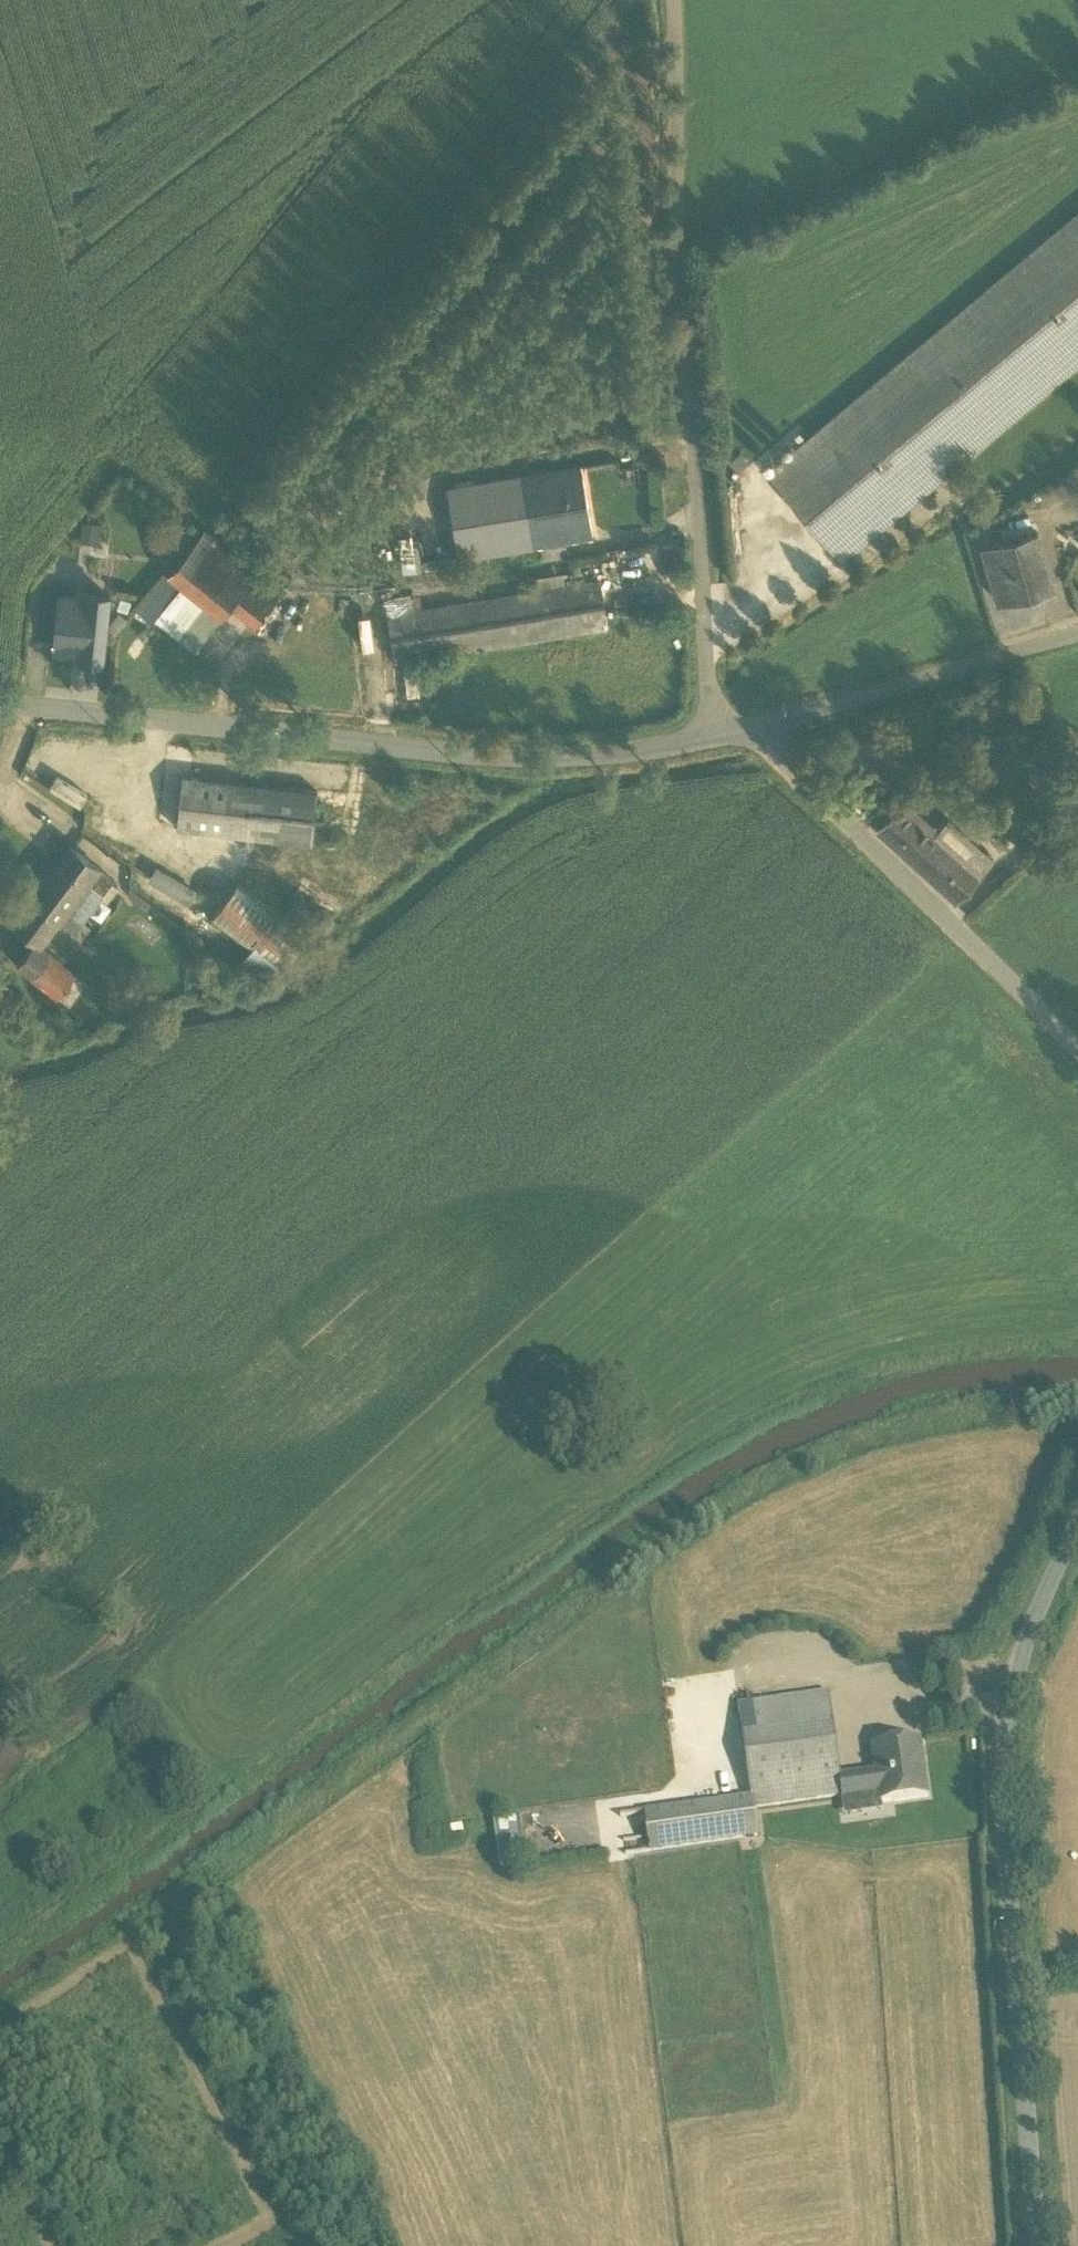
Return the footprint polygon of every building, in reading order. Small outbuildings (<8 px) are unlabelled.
[(1077,360),(1077,213),(762,476),(834,562),(1077,360)] [(595,551),(592,536),(580,467),(445,489),(458,560),(539,546),(542,560),(566,556),(595,551)] [(95,536),(97,521),(84,518),(81,534),(95,536)] [(204,527),(136,608),(151,621),(154,618),(194,650),(229,605),(255,625),(282,589),(204,527),(204,528),(204,527)] [(1036,531),(981,546),(997,602),(1032,593),(1033,594),(1053,588),(1036,531)] [(607,626),(599,580),(573,584),(573,579),(583,577),(582,571),(569,573),(569,578),(565,579),(566,583),(564,584),(563,576),(566,575),(566,573),(535,577),(536,588),(504,594),(421,607),(419,594),(410,596),(409,593),(385,598),(395,661),(606,626),(607,626)] [(85,595),(60,593),(53,651),(81,654),(81,659),(101,661),(108,593),(86,591),(85,595)] [(118,612),(107,626),(115,632),(126,618),(118,612)] [(311,844),(317,790),(181,776),(176,830),(311,844)] [(905,801),(877,832),(954,902),(992,860),(948,820),(939,829),(935,825),(933,826),(905,801)] [(106,903),(117,888),(112,883),(114,881),(101,871),(102,870),(68,844),(26,901),(27,902),(10,924),(41,948),(58,925),(60,926),(61,925),(73,934),(100,898),(106,903)] [(308,937),(236,882),(206,921),(248,952),(238,964),(266,985),(308,937)] [(112,909),(101,901),(91,915),(102,923),(112,909)] [(58,997),(69,1005),(85,984),(75,976),(76,974),(34,943),(15,968),(56,1000),(58,997)] [(754,1810),(842,1798),(839,1776),(827,1693),(735,1706),(747,1797),(643,1813),(648,1852),(758,1839),(754,1810)] [(841,1801),(843,1818),(881,1812),(879,1804),(926,1797),(918,1740),(868,1747),(871,1771),(839,1776),(842,1798),(842,1801),(841,1801)] [(525,1816),(500,1817),(502,1863),(528,1862),(525,1816)]
